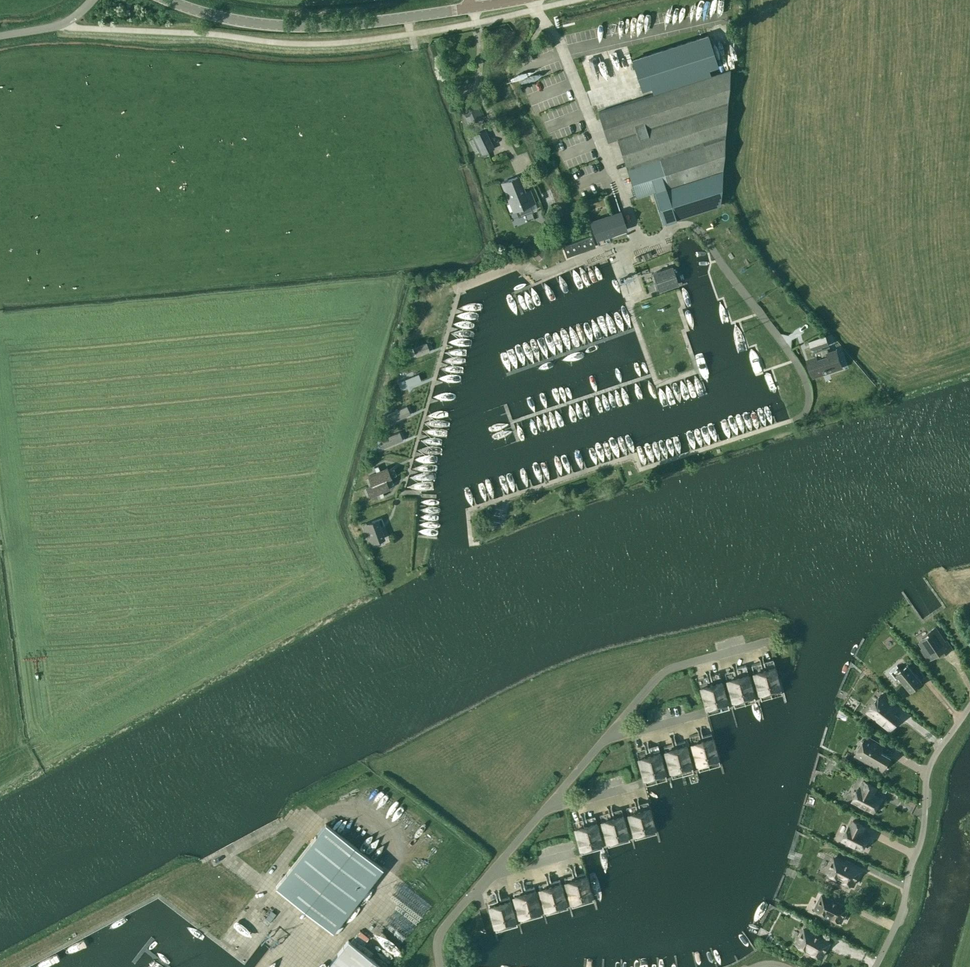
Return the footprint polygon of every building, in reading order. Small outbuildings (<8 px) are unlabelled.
[(708,35),(632,60),(642,90),(646,89),(648,95),(716,73),(714,67),(718,66),(708,35)] [(611,62),(628,61),(628,54),(611,55),(611,62)] [(588,64),(590,70),(602,66),(600,60),(588,64)] [(717,200),(720,199),(730,69),(598,111),(607,140),(617,138),(636,196),(652,191),(663,223),(706,209),(719,204),(717,200)] [(604,106),(614,100),(610,93),(600,98),(604,106)] [(466,117),(470,115),(473,122),(483,118),(475,100),(461,106),(466,117)] [(561,117),(561,109),(549,110),(549,113),(546,113),(546,118),(561,117)] [(474,135),(482,153),(493,148),(485,130),(474,135)] [(516,176),(515,177),(501,182),(513,211),(534,202),(529,189),(523,192),(516,176)] [(596,239),(626,229),(620,212),(590,222),(596,239)] [(563,246),(566,256),(595,246),(591,236),(563,246)] [(537,246),(529,254),(537,261),(545,253),(537,246)] [(653,273),(656,281),(675,275),(672,266),(653,273)] [(675,275),(656,281),(659,290),(678,283),(675,275)] [(824,336),(811,341),(813,349),(827,345),(824,336)] [(806,344),(792,350),(794,355),(808,349),(806,344)] [(808,362),(813,377),(823,374),(821,370),(841,363),(837,353),(830,355),(827,347),(813,351),(815,357),(817,357),(817,359),(808,362)] [(376,472),(369,475),(372,484),(386,478),(391,476),(388,467),(380,470),(377,465),(374,467),(376,472)] [(603,482),(615,479),(613,472),(602,475),(603,482)] [(372,484),(367,486),(370,494),(378,491),(380,497),(383,495),(381,490),(389,487),(386,478),(372,484)] [(383,524),(381,518),(366,523),(372,542),(383,538),(379,526),(383,524)] [(935,627),(928,631),(930,634),(921,640),(925,646),(921,649),(926,655),(930,652),(932,656),(948,646),(935,627)] [(762,656),(760,657),(771,696),(782,693),(781,693),(777,678),(773,662),(764,665),(762,658),(763,656),(762,656)] [(760,699),(771,696),(760,657),(757,657),(757,658),(759,659),(760,666),(752,668),(760,699)] [(736,663),(733,664),(744,704),(755,701),(755,700),(746,670),(737,672),(736,666),(736,663)] [(733,707),(744,704),(733,664),(731,665),(732,667),(734,673),(725,676),(733,706),(733,707)] [(910,689),(921,680),(908,664),(901,670),(897,665),(889,671),(896,678),(899,676),(910,689)] [(707,671),(718,711),(729,708),(729,707),(728,707),(720,677),(711,679),(709,673),(710,671),(709,670),(707,671)] [(707,714),(718,711),(707,671),(704,672),(706,674),(707,680),(699,683),(707,713),(707,714)] [(880,694),(867,711),(890,729),(899,718),(893,713),(897,707),(880,694)] [(698,770),(709,767),(698,727),(695,728),(697,730),(697,733),(688,735),(698,770)] [(700,727),(698,727),(709,767),(719,764),(711,733),(702,736),(700,729),(701,727),(700,727)] [(674,734),(671,735),(669,735),(668,736),(670,737),(672,744),(663,746),(671,777),(693,771),(684,741),(675,743),(674,736),(674,734)] [(866,736),(855,754),(882,770),(890,757),(880,751),(883,746),(866,736)] [(647,741),(645,742),(656,782),(666,779),(666,778),(658,748),(649,750),(647,744),(648,741),(647,741)] [(656,782),(645,742),(642,743),(643,745),(645,751),(636,754),(645,784),(645,785),(656,782)] [(876,787),(864,781),(861,788),(859,787),(852,800),(873,811),(880,798),(872,794),(876,787)] [(635,799),(645,835),(656,833),(656,832),(655,832),(648,805),(639,807),(637,800),(638,798),(637,798),(635,799)] [(634,838),(645,835),(635,799),(632,799),(632,800),(634,801),(635,808),(627,810),(634,838)] [(611,805),(608,806),(606,807),(605,807),(607,809),(609,815),(600,818),(608,845),(607,845),(607,846),(629,840),(629,839),(621,812),(612,814),(611,808),(611,805)] [(581,853),(592,850),(582,813),(579,814),(581,816),(582,822),(574,825),(581,852),(581,853)] [(584,813),(582,813),(592,850),(603,847),(602,847),(595,819),(586,821),(584,815),(585,813),(584,813)] [(849,826),(842,839),(862,849),(868,835),(861,832),(864,826),(853,820),(849,826)] [(382,867),(325,822),(276,885),(333,930),(382,867)] [(853,884),(860,870),(834,857),(827,871),(836,876),(834,879),(842,883),(844,880),(853,884)] [(582,903),(572,866),(569,867),(570,869),(572,876),(563,878),(571,906),(582,903)] [(574,866),(572,866),(582,903),(593,900),(592,900),(585,872),(576,875),(574,868),(575,866),(574,866)] [(548,873),(546,874),(556,910),(567,907),(559,879),(550,882),(548,875),(549,873),(548,873)] [(556,910),(546,874),(544,874),(543,875),(545,876),(547,883),(538,885),(546,913),(545,913),(556,910)] [(523,880),(520,881),(531,917),(542,914),(541,914),(534,887),(525,889),(523,882),(523,880)] [(520,921),(531,917),(520,881),(518,881),(518,882),(519,883),(521,890),(512,893),(520,920),(520,921)] [(498,890),(496,891),(506,927),(517,924),(516,924),(516,922),(509,896),(500,899),(498,892),(499,890),(498,890)] [(495,930),(506,927),(496,891),(493,891),(493,892),(495,893),(496,900),(487,902),(489,907),(495,930)] [(822,895),(815,908),(824,913),(823,915),(831,919),(832,917),(841,921),(848,907),(822,895)] [(267,914),(262,921),(267,925),(272,917),(267,914)] [(829,942),(804,928),(796,943),(805,948),(806,946),(813,950),(812,952),(821,957),(829,942)] [(356,934),(353,938),(363,944),(366,939),(356,934)] [(348,940),(326,966),(381,966),(348,940)]
